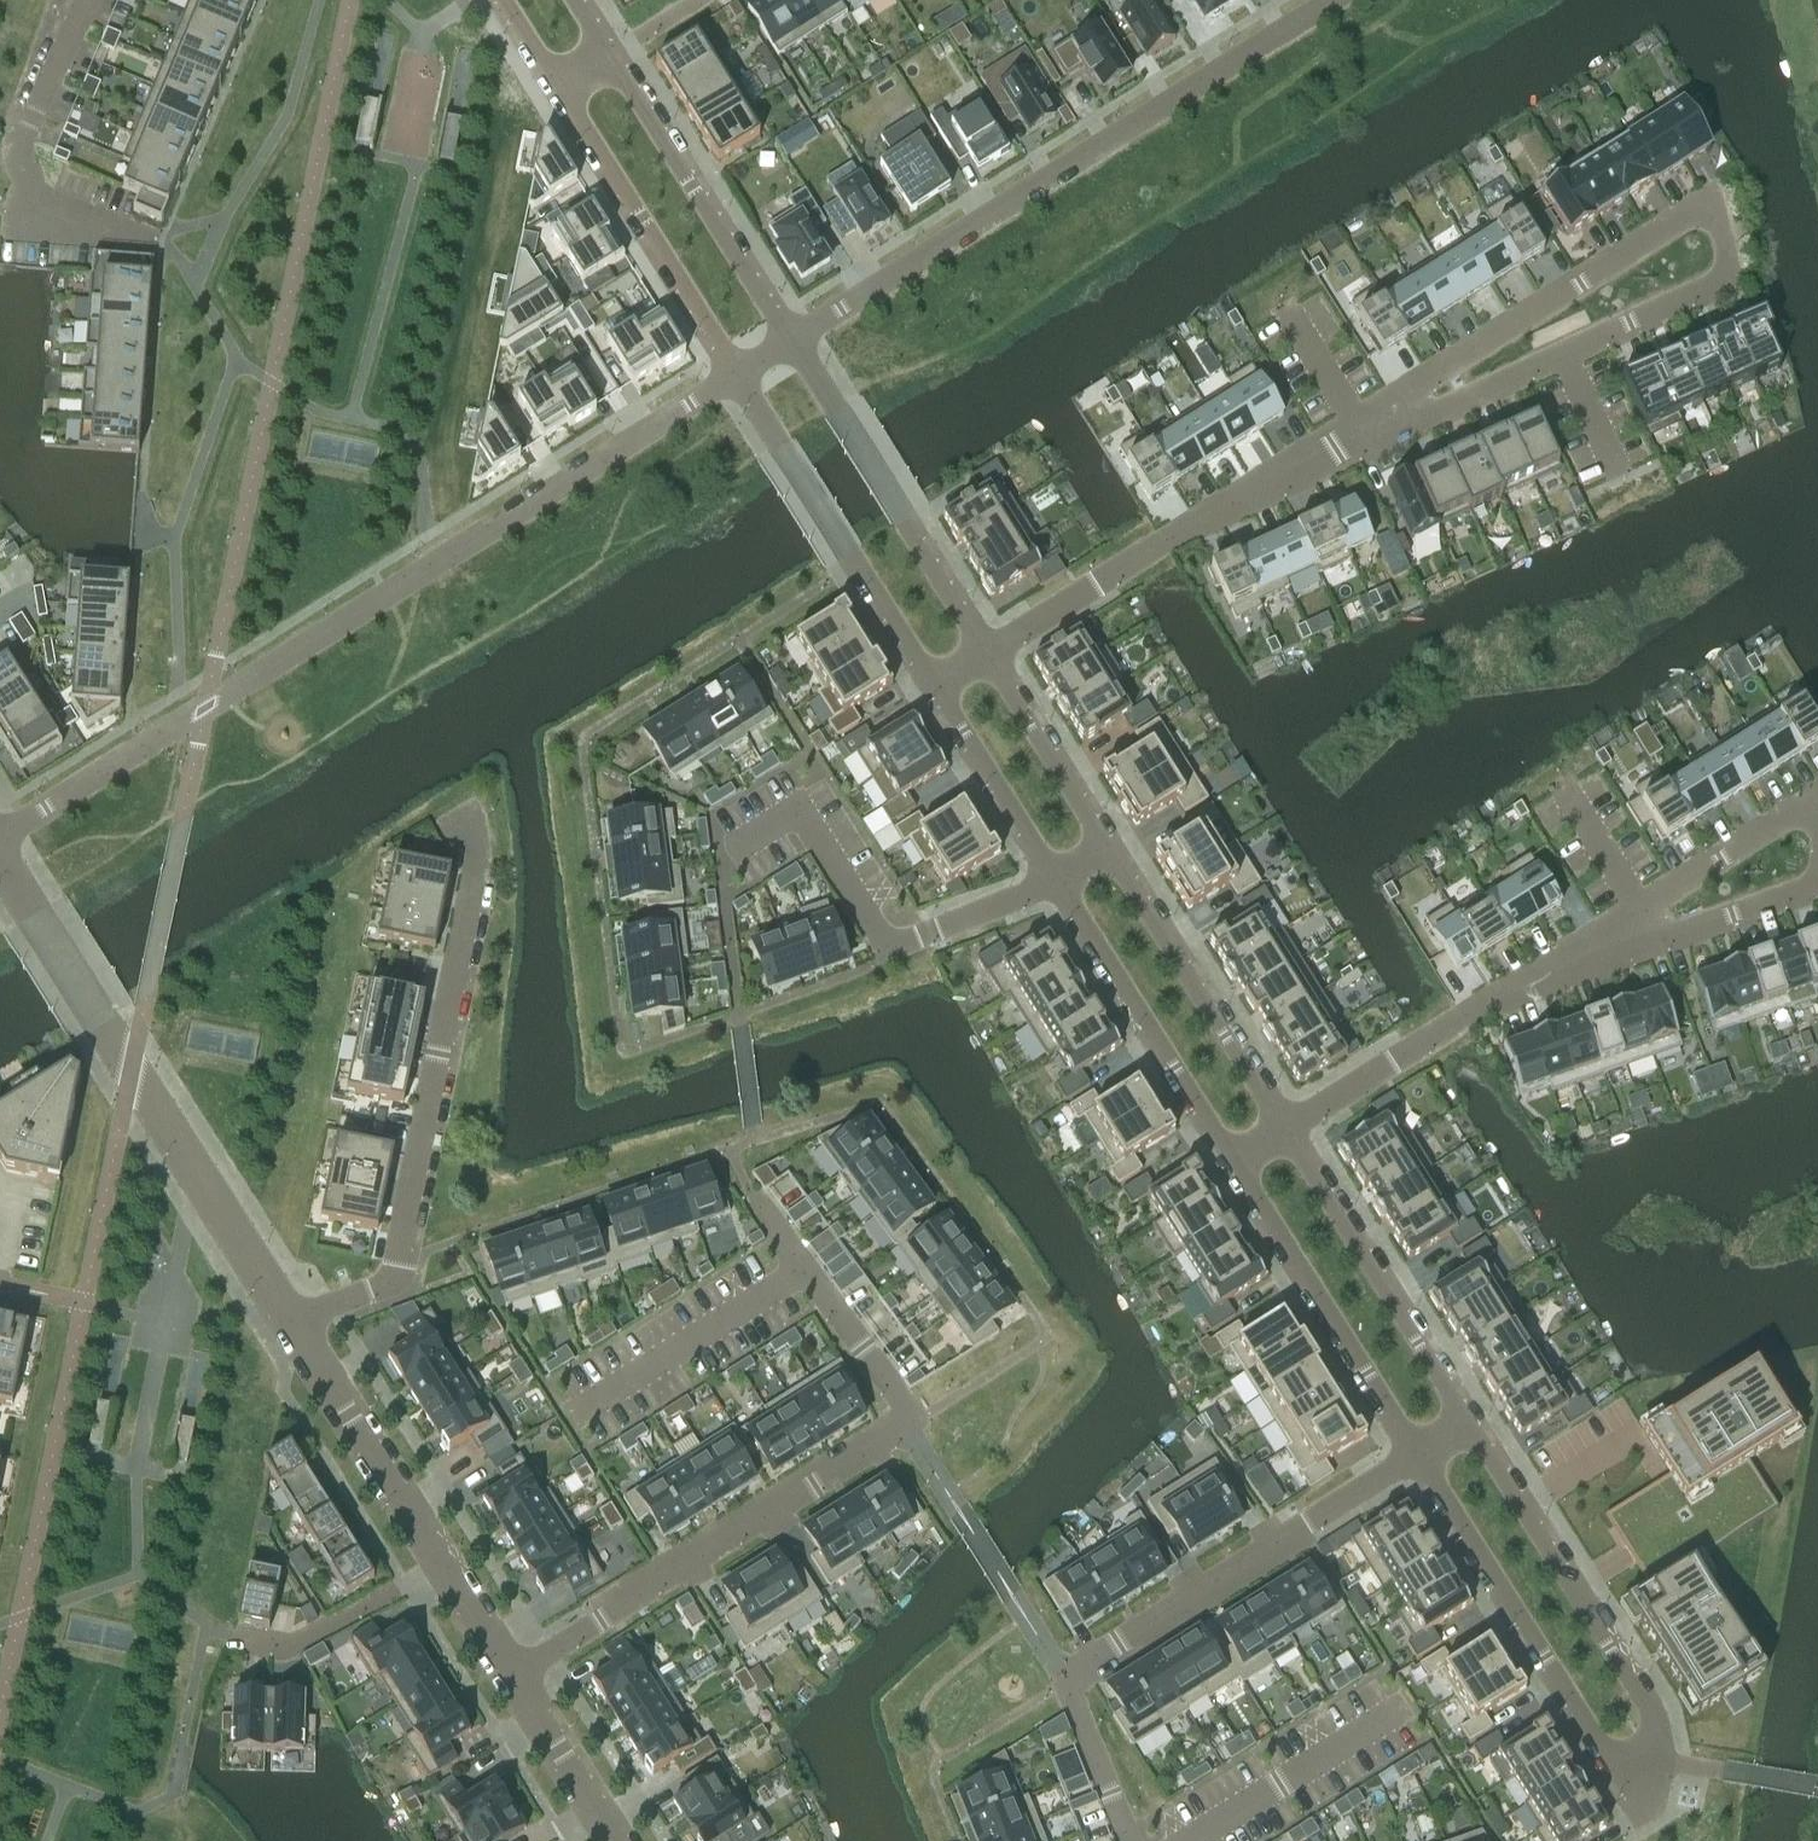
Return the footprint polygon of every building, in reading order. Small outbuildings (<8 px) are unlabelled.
[(249,14),(217,0),(189,0),(183,14),(239,38),(249,14)] [(255,0),(217,0),(249,14),(255,0)] [(775,0),(757,0),(747,6),(778,55),(801,41),(775,0)] [(807,0),(775,0),(801,41),(824,27),(807,0)] [(824,27),(846,12),(839,0),(807,0),(824,27)] [(1119,13),(1146,57),(1175,39),(1150,0),(1133,0),(1135,3),(1119,13)] [(1204,20),(1209,17),(1214,18),(1220,14),(1221,9),(1236,0),(1191,0),(1204,20)] [(736,2),(728,7),(735,19),(743,14),(736,2)] [(229,62),(239,38),(183,14),(173,38),(229,62)] [(1129,74),(1098,25),(1088,31),(1087,29),(1050,52),(1065,77),(1082,67),(1088,77),(1092,75),(1102,90),(1129,74)] [(961,26),(949,34),(957,47),(969,39),(961,26)] [(117,43),(120,35),(107,29),(103,37),(117,43)] [(675,86),(722,56),(721,55),(711,61),(696,36),(655,62),(672,88),(675,86)] [(117,43),(103,37),(100,45),(114,51),(117,43)] [(219,86),(229,62),(173,38),(163,62),(219,86)] [(756,52),(763,64),(771,59),(764,46),(756,52)] [(1023,50),(980,77),(1005,117),(1015,111),(1019,117),(1029,134),(1054,118),(1040,95),(1048,90),(1023,50)] [(690,111),(737,80),(722,56),(675,86),(672,88),(677,96),(687,113),(690,111)] [(779,71),(771,59),(763,64),(771,76),(779,71)] [(209,110),(219,86),(163,62),(153,86),(209,110)] [(879,64),(867,72),(872,80),(884,72),(879,64)] [(97,91),(100,83),(87,77),(83,85),(97,91)] [(847,87),(842,79),(830,86),(835,94),(847,87)] [(702,137),(753,105),(737,80),(690,111),(687,113),(692,121),(702,137)] [(787,83),(779,88),(786,100),(795,95),(787,83)] [(93,99),(97,91),(83,85),(80,93),(93,99)] [(199,134),(209,110),(153,86),(143,111),(199,134)] [(835,94),(830,86),(818,94),(823,102),(835,94)] [(1008,151),(976,99),(946,118),(941,110),(929,117),(949,148),(959,141),(977,171),(1008,151)] [(372,150),(382,102),(379,102),(378,104),(372,103),(364,101),(355,144),(362,145),(369,147),(369,149),(372,150)] [(1682,103),(1656,119),(1684,163),(1709,147),(1682,103)] [(753,106),(753,105),(702,137),(718,162),(759,136),(743,112),(753,106)] [(188,158),(199,134),(143,111),(133,135),(188,158)] [(919,112),(907,120),(922,145),(934,137),(919,112)] [(452,163),(460,121),(452,119),(446,118),(446,116),(443,115),(434,163),(437,163),(437,160),(446,162),(452,163)] [(1656,119),(1627,137),(1654,181),(1684,163),(1656,119)] [(892,155),(879,163),(905,204),(910,213),(949,188),(922,145),(907,120),(880,137),(892,155)] [(76,139),(80,131),(66,125),(63,133),(76,139)] [(790,131),(774,141),(784,157),(800,147),(790,131)] [(178,182),(188,158),(133,135),(122,160),(133,164),(133,163),(178,182)] [(534,174),(527,206),(534,208),(576,181),(549,138),(541,137),(534,174)] [(1627,137),(1597,156),(1625,200),(1654,181),(1627,137)] [(1495,148),(1486,153),(1494,166),(1502,161),(1495,148)] [(66,163),(70,155),(56,149),(53,157),(66,163)] [(1597,156),(1568,174),(1595,218),(1625,200),(1597,156)] [(161,223),(178,182),(133,163),(133,164),(123,188),(140,195),(133,211),(161,223)] [(838,201),(823,210),(841,239),(856,229),(863,240),(870,236),(882,229),(881,229),(889,224),(860,177),(858,178),(850,166),(826,182),(833,194),(838,201)] [(1568,174),(1541,191),(1568,235),(1595,218),(1568,174)] [(794,210),(768,226),(780,246),(776,249),(789,269),(793,266),(801,278),(829,261),(811,232),(825,223),(805,190),(788,201),(794,210)] [(1486,212),(1484,213),(1491,223),(1492,223),(1519,266),(1543,252),(1540,248),(1544,245),(1532,227),(1528,229),(1509,198),(1486,212)] [(592,206),(550,232),(566,258),(608,231),(592,206)] [(1548,212),(1539,218),(1550,235),(1559,230),(1548,212)] [(1491,223),(1463,241),(1491,284),(1519,266),(1492,223),(1491,223)] [(608,231),(566,258),(582,283),(624,257),(608,231)] [(1463,241),(1435,259),(1462,302),(1491,284),(1463,241)] [(505,317),(499,347),(506,348),(517,342),(527,335),(537,329),(562,313),(546,288),(538,275),(530,263),(525,254),(518,253),(512,279),(510,292),(519,306),(505,314),(505,317)] [(100,275),(102,255),(93,254),(91,274),(100,275)] [(109,276),(111,255),(102,255),(100,275),(109,276)] [(119,276),(120,256),(111,255),(109,276),(119,276)] [(128,277),(129,257),(120,256),(119,276),(128,277)] [(541,256),(530,263),(538,275),(549,269),(541,256)] [(138,268),(138,258),(129,257),(128,277),(137,278),(138,268)] [(152,269),(153,259),(138,258),(138,268),(152,269)] [(1435,259),(1406,277),(1433,320),(1462,302),(1435,259)] [(1317,260),(1309,265),(1316,277),(1325,272),(1317,260)] [(151,279),(152,269),(138,268),(137,278),(151,279)] [(549,269),(538,275),(546,288),(557,281),(549,269)] [(150,303),(151,279),(137,278),(128,277),(119,276),(109,276),(100,275),(91,274),(89,298),(150,303)] [(1379,294),(1377,295),(1405,338),(1433,320),(1406,277),(1379,294)] [(1374,289),(1350,303),(1370,334),(1366,336),(1378,355),(1405,338),(1377,295),(1379,294),(1375,288),(1374,289)] [(148,328),(150,303),(89,298),(88,323),(148,328)] [(650,301),(625,316),(632,326),(658,368),(657,368),(658,371),(659,370),(685,354),(658,312),(658,313),(650,301)] [(579,302),(568,309),(576,321),(586,315),(579,302)] [(1235,312),(1226,317),(1234,329),(1242,324),(1235,312)] [(1763,313),(1729,328),(1753,380),(1780,367),(1765,335),(1772,332),(1763,313)] [(586,315),(576,321),(584,334),(594,327),(586,315)] [(146,353),(148,328),(88,323),(86,348),(146,353)] [(632,326),(606,342),(632,384),(657,368),(658,368),(632,326)] [(1729,329),(1704,339),(1728,392),(1753,380),(1729,328),(1728,328),(1729,329)] [(537,329),(527,335),(535,347),(545,341),(537,329)] [(527,335),(517,342),(524,354),(535,347),(527,335)] [(1703,341),(1678,351),(1702,404),(1728,392),(1704,339),(1703,340),(1703,341)] [(517,342),(506,348),(514,360),(524,354),(517,342)] [(144,377),(146,353),(86,348),(86,349),(92,349),(90,372),(84,372),(84,373),(144,377)] [(1678,353),(1654,362),(1678,415),(1702,404),(1678,351),(1677,352),(1678,353)] [(1653,364),(1621,377),(1645,430),(1647,429),(1676,416),(1678,415),(1654,362),(1653,363),(1653,364)] [(1228,380),(1227,381),(1231,387),(1232,386),(1259,430),(1282,415),(1251,366),(1228,380)] [(545,384),(544,385),(568,424),(567,424),(569,427),(570,426),(595,410),(569,369),(545,384)] [(142,402),(144,377),(84,373),(82,397),(142,402)] [(1158,375),(1149,381),(1155,391),(1164,385),(1158,375)] [(542,382),(517,398),(543,440),(567,424),(568,424),(544,385),(545,384),(543,382),(542,382)] [(1123,384),(1114,389),(1121,400),(1122,403),(1132,397),(1123,384)] [(1231,387),(1203,404),(1230,448),(1259,430),(1232,386),(1231,387)] [(1113,388),(1105,393),(1112,406),(1121,400),(1114,389),(1113,388)] [(141,426),(142,402),(82,397),(80,421),(141,426)] [(1203,404),(1174,422),(1202,466),(1230,448),(1203,404)] [(477,450),(471,483),(478,484),(520,458),(492,414),(485,413),(477,450)] [(1536,417),(1508,429),(1533,482),(1560,469),(1536,417)] [(139,452),(141,426),(80,421),(79,445),(78,447),(135,452),(137,452),(139,452)] [(1147,440),(1146,440),(1173,484),(1202,466),(1174,422),(1147,439),(1147,440)] [(379,443),(310,429),(304,459),(373,473),(375,466),(379,443)] [(1508,429),(1477,444),(1501,497),(1533,482),(1508,429)] [(1142,434),(1118,449),(1150,498),(1173,484),(1146,440),(1147,440),(1143,433),(1142,434)] [(1477,444),(1445,459),(1469,511),(1501,497),(1477,444)] [(1445,459),(1414,473),(1438,526),(1469,511),(1445,459)] [(996,462),(971,477),(980,492),(998,480),(999,480),(1005,477),(996,462)] [(1414,473),(1386,486),(1410,539),(1438,526),(1414,473)] [(959,505),(942,515),(951,530),(950,530),(957,542),(1015,506),(999,480),(998,480),(980,492),(970,498),(970,497),(958,505),(959,505)] [(1578,493),(1569,497),(1577,515),(1586,511),(1578,493)] [(1353,501),(1327,513),(1346,553),(1347,553),(1371,541),(1353,501)] [(1015,506),(957,542),(958,543),(961,541),(969,555),(967,556),(977,572),(1029,539),(1030,541),(1034,537),(1034,536),(1015,506)] [(1327,513),(1297,527),(1315,567),(1314,568),(1317,574),(1318,574),(1349,559),(1350,559),(1347,553),(1346,553),(1327,513)] [(1297,527),(1266,541),(1285,581),(1286,581),(1314,568),(1315,567),(1297,527)] [(1403,534),(1394,538),(1402,555),(1411,551),(1403,534)] [(1029,539),(977,572),(978,573),(983,580),(980,582),(990,599),(1008,588),(1009,588),(1024,579),(1024,578),(1032,573),(1045,565),(1030,541),(1029,539)] [(1266,541),(1235,555),(1257,602),(1258,602),(1288,588),(1289,587),(1286,581),(1285,581),(1266,541)] [(19,553),(13,545),(1,552),(6,561),(19,553)] [(1235,555),(1207,568),(1216,588),(1220,587),(1235,620),(1260,609),(1261,608),(1258,602),(1257,602),(1235,555)] [(1045,565),(1032,573),(1040,587),(1065,572),(1056,558),(1045,565)] [(1464,558),(1455,562),(1461,576),(1470,571),(1464,558)] [(127,610),(129,579),(128,579),(126,579),(69,575),(67,606),(78,607),(127,610)] [(44,602),(42,587),(33,589),(35,603),(44,602)] [(1375,592),(1366,596),(1372,609),(1381,605),(1375,592)] [(1366,596),(1357,600),(1363,613),(1372,609),(1366,596)] [(45,604),(44,602),(35,603),(37,611),(38,618),(47,616),(45,604)] [(125,635),(127,610),(78,607),(76,631),(125,635)] [(844,608),(795,638),(811,663),(811,664),(860,633),(844,608)] [(26,622),(21,614),(8,622),(9,623),(13,630),(26,622)] [(1089,619),(1077,627),(1079,630),(1082,635),(1094,627),(1089,619)] [(1310,621),(1304,624),(1310,637),(1317,634),(1310,621)] [(18,637),(30,629),(26,622),(13,630),(18,637)] [(1304,624),(1296,628),(1302,642),(1310,637),(1304,624)] [(23,645),(35,637),(30,629),(18,637),(21,643),(23,645)] [(1049,649),(1032,659),(1041,673),(1040,674),(1047,685),(1048,687),(1049,686),(1048,685),(1095,656),(1094,655),(1082,635),(1079,630),(1061,641),(1060,641),(1049,648),(1049,649)] [(123,659),(125,635),(76,631),(75,656),(123,659)] [(811,663),(806,666),(806,667),(821,691),(822,692),(876,658),(875,657),(870,649),(860,633),(811,664),(811,663)] [(53,652),(50,638),(41,639),(44,654),(53,652)] [(1274,638),(1265,642),(1271,655),(1280,651),(1274,638)] [(1095,656),(1048,685),(1049,686),(1058,700),(1054,701),(1065,717),(1065,719),(1068,717),(1068,716),(1114,686),(1115,687),(1125,681),(1104,648),(1094,655),(1095,656)] [(55,667),(53,652),(44,654),(46,668),(55,667)] [(21,681),(26,678),(12,656),(0,663),(0,695),(21,681)] [(122,684),(123,659),(75,656),(73,681),(122,684)] [(1753,656),(1745,661),(1752,674),(1761,668),(1753,656)] [(821,691),(816,694),(817,695),(832,719),(833,721),(852,709),(892,684),(876,658),(822,692),(821,691)] [(1746,665),(1734,673),(1739,681),(1751,673),(1746,665)] [(777,669),(769,674),(776,686),(784,681),(777,669)] [(714,687),(713,687),(744,736),(773,718),(757,692),(751,695),(736,673),(714,687)] [(34,702),(21,681),(0,695),(0,723),(34,702)] [(120,709),(122,684),(73,681),(71,705),(86,729),(120,709)] [(784,681),(776,686),(784,698),(792,693),(784,681)] [(1114,686),(1068,716),(1068,717),(1077,730),(1076,731),(1083,742),(1122,717),(1130,712),(1115,687),(1114,686)] [(744,736),(713,687),(713,688),(704,693),(697,698),(692,701),(691,701),(720,748),(723,752),(745,739),(744,736)] [(1696,690),(1687,695),(1695,708),(1704,703),(1696,690)] [(1186,700),(1176,706),(1182,716),(1193,710),(1186,700)] [(720,748),(691,701),(690,701),(686,705),(678,709),(670,715),(669,715),(698,761),(720,748)] [(1779,715),(1802,753),(1817,742),(1817,726),(1802,701),(1780,715),(1779,715)] [(47,722),(34,702),(0,723),(0,739),(5,748),(47,722)] [(1130,712),(1122,717),(1131,732),(1155,716),(1146,702),(1130,712)] [(77,720),(70,708),(65,711),(62,713),(70,725),(77,720)] [(1746,727),(1745,728),(1748,732),(1753,740),(1754,739),(1773,770),(1802,753),(1779,715),(1780,715),(1776,708),(1775,709),(1746,727)] [(832,719),(827,723),(836,737),(860,722),(852,709),(833,721),(832,719)] [(70,725),(62,713),(55,717),(62,730),(70,725)] [(698,761),(669,715),(668,715),(664,718),(656,723),(644,731),(673,777),(698,761)] [(874,742),(855,753),(855,754),(871,779),(928,744),(922,735),(926,733),(915,716),(897,727),(896,727),(881,736),(882,737),(874,742)] [(1158,720),(1133,735),(1142,749),(1166,734),(1158,720)] [(20,771),(61,745),(47,722),(5,748),(20,771)] [(865,727),(840,743),(849,758),(855,754),(855,753),(874,742),(865,727)] [(1708,730),(1701,735),(1709,748),(1717,743),(1708,730)] [(1748,732),(1721,748),(1726,757),(1725,757),(1745,788),(1773,770),(1754,739),(1753,740),(1748,732)] [(1630,733),(1622,738),(1630,751),(1638,745),(1630,733)] [(1142,749),(1103,774),(1119,800),(1183,760),(1166,734),(1142,749)] [(1655,743),(1643,750),(1648,758),(1660,751),(1655,743)] [(928,744),(871,779),(887,804),(887,805),(906,793),(914,788),(914,789),(929,779),(947,767),(936,750),(933,752),(928,744)] [(1689,763),(1688,764),(1696,776),(1697,775),(1716,806),(1745,788),(1725,757),(1726,757),(1721,748),(1719,744),(1718,745),(1689,763)] [(759,760),(762,765),(767,773),(779,765),(771,753),(759,760)] [(1183,760),(1119,800),(1135,826),(1175,801),(1199,786),(1183,760)] [(767,773),(762,765),(749,772),(754,780),(767,773)] [(1638,797),(1625,806),(1641,830),(1650,824),(1661,841),(1688,824),(1668,793),(1669,793),(1658,774),(1657,775),(1633,789),(1638,797)] [(1669,793),(1668,793),(1688,824),(1716,806),(1697,775),(1696,776),(1669,793)] [(730,784),(718,792),(723,800),(735,793),(730,784)] [(1199,786),(1175,801),(1184,815),(1207,800),(1199,786)] [(723,800),(718,792),(715,788),(703,796),(710,808),(723,800)] [(887,804),(881,808),(890,823),(915,807),(906,793),(887,805),(887,804)] [(926,827),(907,839),(908,840),(924,865),(924,866),(929,863),(928,862),(982,828),(966,802),(926,827)] [(1520,802),(1512,808),(1520,820),(1528,815),(1520,802)] [(1211,804),(1187,819),(1195,833),(1204,827),(1205,828),(1220,819),(1220,818),(1211,804)] [(611,840),(612,846),(669,839),(674,838),(671,811),(608,819),(608,822),(606,823),(608,836),(610,836),(611,840)] [(918,813),(894,829),(903,843),(908,840),(907,839),(926,827),(918,813)] [(695,821),(697,835),(707,834),(705,820),(695,821)] [(1195,833),(1155,858),(1171,884),(1220,853),(1220,852),(1205,828),(1204,827),(1195,833)] [(982,828),(928,862),(929,863),(945,887),(998,853),(982,828)] [(709,849),(707,834),(697,835),(699,850),(709,849)] [(672,865),(669,839),(612,846),(612,853),(613,861),(615,872),(672,865)] [(1220,853),(1171,884),(1188,909),(1227,884),(1251,869),(1235,844),(1234,843),(1220,852),(1220,853)] [(1506,870),(1504,870),(1512,883),(1513,882),(1537,919),(1560,905),(1529,855),(1506,870)] [(1287,858),(1278,864),(1283,872),(1292,867),(1287,858)] [(394,859),(388,886),(442,897),(446,898),(447,889),(451,871),(401,861),(394,859)] [(678,864),(672,865),(615,872),(619,902),(645,898),(647,908),(683,904),(678,864)] [(795,864),(783,872),(791,884),(803,877),(795,864)] [(1251,869),(1227,884),(1236,898),(1260,883),(1251,869)] [(791,884),(783,872),(771,880),(778,892),(791,884)] [(910,873),(898,881),(903,889),(916,881),(910,873)] [(1486,899),(1485,900),(1508,937),(1537,919),(1513,882),(1512,883),(1486,899)] [(1390,884),(1382,889),(1390,902),(1398,896),(1390,884)] [(444,908),(446,898),(442,897),(388,886),(383,913),(436,924),(440,925),(444,908)] [(1263,888),(1239,903),(1247,917),(1256,911),(1256,912),(1272,902),(1263,888)] [(706,904),(706,907),(716,906),(715,903),(714,892),(704,893),(706,904)] [(1453,911),(1452,912),(1479,955),(1508,937),(1485,900),(1486,899),(1482,893),(1481,894),(1479,895),(1453,911)] [(744,897),(732,905),(737,913),(749,905),(744,897)] [(800,911),(802,917),(822,971),(847,962),(826,902),(800,911)] [(1448,906),(1425,920),(1456,970),(1479,955),(1452,912),(1453,911),(1449,905),(1448,906)] [(706,907),(708,922),(718,920),(716,906),(706,907)] [(623,935),(627,965),(675,958),(687,957),(681,911),(647,915),(649,931),(623,935)] [(1247,917),(1208,941),(1215,952),(1216,952),(1225,965),(1221,967),(1222,968),(1272,937),(1271,936),(1256,912),(1256,911),(1247,917)] [(438,933),(440,925),(436,924),(383,913),(377,939),(385,941),(409,946),(435,951),(438,933)] [(822,971),(802,917),(778,925),(781,934),(797,980),(808,976),(815,973),(821,971),(822,971)] [(1272,937),(1222,968),(1232,984),(1235,982),(1244,996),(1244,997),(1301,962),(1282,931),(1281,930),(1271,936),(1272,937)] [(1795,941),(1813,993),(1817,992),(1817,933),(1795,941)] [(797,980),(781,934),(752,944),(769,990),(775,987),(780,986),(781,988),(797,982),(797,980)] [(1010,958),(986,973),(989,977),(1002,998),(1003,999),(1008,996),(1007,995),(1064,960),(1064,961),(1066,960),(1065,959),(1058,948),(1056,948),(1048,934),(1031,945),(1031,944),(1019,952),(1010,958)] [(1813,993),(1795,941),(1775,948),(1774,947),(1767,949),(1788,1008),(1815,999),(1813,993)] [(1000,943),(976,959),(985,974),(986,973),(1010,958),(1000,943)] [(1788,1008),(1767,949),(1760,951),(1761,953),(1747,958),(1767,1016),(1788,1008)] [(679,984),(675,958),(627,965),(627,971),(629,979),(630,990),(679,984)] [(1767,1016),(1747,958),(1728,965),(1728,963),(1721,966),(1721,967),(1742,1025),(1767,1016)] [(1064,960),(1007,995),(1008,996),(1026,1026),(1081,992),(1082,993),(1087,990),(1086,989),(1076,973),(1073,975),(1064,961),(1064,960)] [(1301,962),(1244,997),(1254,1013),(1257,1012),(1265,1025),(1260,1029),(1261,1030),(1320,992),(1301,962)] [(709,966),(711,980),(716,979),(725,978),(723,964),(709,966)] [(1742,1025),(1721,967),(1693,978),(1713,1035),(1742,1025)] [(1356,970),(1336,982),(1341,991),(1362,978),(1356,970)] [(727,992),(725,978),(716,979),(717,994),(727,992)] [(682,1011),(679,984),(630,990),(633,1017),(660,1014),(663,1035),(684,1027),(682,1011)] [(368,986),(362,1014),(416,1025),(420,1026),(421,1016),(425,998),(400,993),(375,988),(368,986)] [(1661,989),(1632,999),(1653,1057),(1681,1047),(1661,989)] [(1081,992),(1026,1026),(1046,1056),(1046,1057),(1046,1058),(1056,1052),(1055,1050),(1103,1021),(1093,1005),(1090,1007),(1082,993),(1081,992)] [(1320,992),(1261,1030),(1262,1031),(1271,1046),(1274,1044),(1282,1057),(1281,1058),(1282,1059),(1330,1029),(1330,1030),(1340,1024),(1339,1023),(1320,992)] [(1653,1057),(1632,999),(1612,1006),(1611,1005),(1604,1007),(1625,1066),(1653,1057)] [(1625,1066),(1604,1007),(1597,1010),(1598,1011),(1580,1018),(1601,1075),(1625,1066)] [(418,1035),(420,1026),(416,1025),(362,1014),(357,1039),(414,1051),(418,1035)] [(1601,1075),(1580,1018),(1563,1024),(1562,1022),(1555,1025),(1576,1084),(1601,1075)] [(259,1035),(189,1020),(183,1051),(253,1065),(259,1035)] [(1103,1021),(1055,1050),(1056,1052),(1071,1076),(1072,1076),(1080,1071),(1088,1066),(1089,1066),(1104,1057),(1103,1056),(1121,1045),(1111,1028),(1108,1030),(1103,1022),(1103,1021)] [(1576,1084),(1555,1025),(1548,1027),(1548,1029),(1531,1035),(1550,1087),(1552,1093),(1576,1084)] [(1330,1029),(1282,1059),(1289,1071),(1290,1070),(1299,1084),(1316,1074),(1328,1067),(1327,1066),(1345,1055),(1346,1055),(1342,1050),(1330,1030),(1330,1029)] [(1807,1033),(1798,1037),(1803,1050),(1812,1047),(1807,1033)] [(1550,1087),(1531,1035),(1503,1045),(1521,1097),(1550,1087)] [(411,1067),(414,1051),(357,1039),(352,1065),(405,1076),(409,1077),(411,1067)] [(1355,1042),(1342,1050),(1346,1055),(1345,1055),(1347,1058),(1360,1050),(1355,1042)] [(1777,1044),(1768,1047),(1773,1061),(1782,1058),(1777,1044)] [(407,1086),(409,1077),(405,1076),(352,1065),(346,1092),(353,1094),(378,1099),(403,1104),(407,1086)] [(1716,1066),(1707,1069),(1712,1083),(1721,1080),(1716,1066)] [(1712,1083),(1707,1069),(1698,1073),(1703,1086),(1712,1083)] [(1071,1076),(1056,1086),(1065,1100),(1065,1101),(1089,1085),(1080,1071),(1072,1076),(1071,1076)] [(76,1094),(54,1078),(42,1086),(20,1100),(0,1112),(0,1163),(6,1172),(20,1175),(35,1178),(57,1182),(58,1183),(76,1094)] [(1101,1105),(1082,1116),(1083,1118),(1098,1142),(1157,1105),(1141,1080),(1101,1105)] [(1092,1091),(1068,1106),(1077,1120),(1078,1121),(1083,1118),(1082,1116),(1101,1105),(1092,1091)] [(1644,1092),(1635,1095),(1640,1109),(1649,1105),(1644,1092)] [(1392,1093),(1367,1108),(1377,1123),(1390,1114),(1401,1108),(1392,1093)] [(1635,1095),(1626,1098),(1631,1112),(1640,1109),(1635,1095)] [(1157,1105),(1098,1142),(1114,1167),(1114,1168),(1133,1156),(1173,1131),(1157,1105)] [(376,1110),(373,1122),(383,1124),(386,1112),(376,1110)] [(1377,1123),(1335,1148),(1346,1166),(1349,1164),(1354,1171),(1353,1171),(1354,1172),(1406,1140),(1405,1139),(1390,1114),(1377,1123)] [(1571,1118),(1562,1121),(1567,1135),(1576,1132),(1571,1118)] [(885,1141),(869,1119),(847,1135),(841,1127),(816,1140),(841,1174),(885,1141)] [(1039,1121),(1030,1127),(1038,1141),(1047,1135),(1039,1121)] [(1567,1135),(1562,1121),(1552,1124),(1557,1138),(1567,1135)] [(373,1122),(371,1135),(381,1137),(383,1124),(373,1122)] [(1406,1140),(1354,1172),(1364,1188),(1366,1187),(1375,1200),(1370,1204),(1371,1205),(1425,1170),(1426,1171),(1431,1168),(1430,1167),(1411,1137),(1410,1135),(1405,1139),(1406,1140)] [(336,1139),(331,1167),(384,1177),(388,1178),(390,1169),(394,1151),(368,1146),(344,1141),(336,1139)] [(856,1195),(901,1162),(900,1162),(897,1157),(892,1150),(886,1142),(885,1141),(841,1174),(838,1175),(854,1197),(856,1195)] [(1114,1167),(1108,1170),(1117,1184),(1142,1169),(1133,1156),(1114,1168),(1114,1167)] [(872,1216),(916,1183),(909,1174),(904,1168),(901,1163),(901,1162),(856,1195),(872,1216)] [(1155,1189),(1146,1195),(1147,1195),(1162,1219),(1162,1220),(1212,1189),(1211,1188),(1208,1190),(1200,1176),(1201,1175),(1194,1164),(1155,1189)] [(776,1181),(765,1166),(752,1173),(761,1187),(764,1190),(776,1181)] [(386,1188),(388,1178),(384,1177),(331,1167),(325,1193),(379,1204),(383,1205),(386,1188)] [(713,1195),(704,1169),(679,1177),(679,1178),(694,1224),(729,1212),(722,1191),(713,1195)] [(1425,1170),(1371,1205),(1381,1221),(1384,1219),(1392,1232),(1391,1233),(1392,1234),(1444,1201),(1444,1200),(1426,1171),(1425,1170)] [(1146,1175),(1121,1190),(1131,1205),(1147,1195),(1146,1195),(1155,1189),(1146,1175)] [(694,1224),(679,1178),(678,1178),(668,1181),(660,1184),(655,1186),(654,1186),(672,1241),(697,1232),(694,1224)] [(910,1221),(932,1205),(928,1199),(923,1192),(916,1184),(916,1183),(872,1216),(893,1246),(895,1245),(916,1229),(910,1221)] [(672,1241),(654,1186),(653,1186),(648,1188),(640,1191),(630,1194),(629,1194),(648,1249),(672,1241)] [(1162,1219),(1152,1225),(1153,1227),(1172,1257),(1172,1258),(1182,1252),(1182,1251),(1229,1221),(1228,1220),(1219,1207),(1222,1205),(1212,1189),(1162,1220),(1162,1219)] [(381,1213),(383,1205),(379,1204),(325,1193),(320,1219),(327,1221),(378,1231),(381,1213)] [(823,1205),(814,1193),(806,1199),(814,1211),(823,1205)] [(648,1249),(629,1194),(628,1195),(619,1198),(611,1201),(603,1203),(612,1229),(603,1232),(604,1237),(615,1267),(650,1255),(648,1249)] [(1444,1201),(1392,1234),(1399,1246),(1400,1245),(1409,1259),(1447,1236),(1466,1224),(1465,1223),(1450,1198),(1449,1197),(1444,1200),(1444,1201)] [(615,1267),(604,1237),(595,1240),(587,1214),(583,1215),(580,1216),(580,1217),(576,1219),(575,1218),(575,1216),(561,1220),(561,1222),(561,1223),(580,1280),(581,1283),(616,1271),(615,1267)] [(952,1224),(947,1218),(926,1234),(920,1227),(916,1229),(895,1245),(917,1274),(964,1240),(963,1240),(957,1231),(952,1224)] [(1466,1224),(1447,1236),(1456,1250),(1481,1234),(1472,1219),(1465,1223),(1466,1224)] [(1229,1221),(1182,1251),(1182,1252),(1200,1281),(1201,1282),(1247,1253),(1246,1252),(1244,1253),(1236,1239),(1239,1237),(1229,1221)] [(580,1280),(561,1223),(560,1223),(550,1226),(542,1229),(537,1231),(536,1231),(555,1289),(580,1280)] [(845,1236),(836,1224),(828,1230),(837,1242),(845,1236)] [(555,1289),(536,1231),(535,1231),(530,1233),(522,1236),(512,1239),(511,1239),(531,1297),(532,1300),(556,1291),(555,1289)] [(764,1240),(759,1232),(746,1239),(751,1247),(764,1240)] [(531,1297),(511,1239),(511,1240),(486,1248),(499,1288),(505,1306),(531,1297)] [(1484,1239),(1459,1254),(1468,1269),(1487,1257),(1487,1258),(1493,1254),(1484,1239)] [(930,1297),(979,1261),(975,1256),(970,1249),(964,1241),(964,1240),(917,1274),(915,1276),(930,1297)] [(1200,1281),(1195,1284),(1196,1285),(1212,1310),(1212,1311),(1226,1302),(1267,1276),(1256,1259),(1253,1261),(1247,1253),(1201,1282),(1200,1281)] [(1468,1269),(1427,1295),(1438,1312),(1441,1310),(1446,1317),(1445,1317),(1446,1319),(1503,1283),(1487,1258),(1487,1257),(1468,1269)] [(948,1316),(995,1282),(994,1282),(988,1273),(983,1266),(980,1262),(979,1261),(930,1297),(946,1318),(948,1316)] [(713,1272),(708,1264),(696,1271),(701,1279),(713,1272)] [(854,1265),(842,1273),(852,1286),(863,1278),(858,1271),(854,1265)] [(852,1286),(842,1273),(831,1282),(840,1294),(852,1286)] [(680,1293),(672,1280),(660,1288),(667,1300),(680,1293)] [(990,1322),(1012,1306),(995,1283),(995,1282),(948,1316),(972,1349),(998,1333),(990,1322)] [(1503,1283),(1446,1319),(1456,1335),(1458,1333),(1467,1347),(1462,1350),(1463,1351),(1514,1319),(1513,1318),(1495,1290),(1504,1284),(1503,1283)] [(667,1300),(660,1288),(647,1296),(655,1308),(667,1300)] [(1166,1288),(1157,1293),(1163,1303),(1172,1297),(1166,1288)] [(897,1306),(889,1295),(880,1301),(889,1313),(897,1306)] [(1212,1310),(1201,1317),(1210,1332),(1235,1316),(1226,1302),(1212,1311),(1212,1310)] [(412,1303),(394,1309),(404,1326),(420,1316),(412,1303)] [(440,1327),(429,1310),(420,1316),(404,1326),(400,1328),(409,1343),(388,1356),(403,1381),(444,1355),(430,1333),(440,1327)] [(1246,1336),(1227,1347),(1228,1349),(1243,1373),(1302,1336),(1286,1310),(1246,1336)] [(496,1322),(490,1312),(478,1320),(484,1330),(496,1322)] [(1514,1319),(1463,1351),(1473,1367),(1476,1365),(1484,1379),(1485,1380),(1537,1347),(1517,1317),(1516,1315),(1513,1318),(1514,1319)] [(0,1321),(0,1349),(23,1354),(29,1326),(0,1321)] [(615,1333),(608,1321),(596,1328),(598,1332),(603,1341),(615,1333)] [(502,1332),(496,1322),(484,1330),(490,1339),(502,1332)] [(1238,1322),(1214,1338),(1223,1352),(1228,1349),(1227,1347),(1246,1336),(1238,1322)] [(920,1337),(911,1325),(903,1332),(911,1343),(920,1337)] [(801,1342),(793,1329),(781,1337),(786,1345),(789,1349),(801,1342)] [(603,1341),(598,1332),(586,1340),(591,1348),(603,1341)] [(1302,1336),(1243,1373),(1259,1398),(1313,1363),(1314,1365),(1318,1362),(1312,1352),(1302,1336)] [(786,1345),(781,1337),(769,1345),(774,1353),(786,1345)] [(573,1359),(566,1347),(553,1355),(556,1359),(561,1367),(573,1359)] [(1537,1347),(1485,1380),(1495,1396),(1497,1395),(1505,1408),(1506,1409),(1556,1378),(1555,1377),(1537,1347)] [(23,1354),(0,1349),(0,1377),(18,1380),(23,1354)] [(418,1404),(463,1375),(449,1352),(444,1355),(403,1381),(418,1404)] [(754,1366),(749,1357),(737,1365),(742,1373),(754,1366)] [(526,1368),(519,1359),(507,1366),(513,1376),(526,1368)] [(561,1367),(556,1359),(544,1366),(549,1375),(561,1367)] [(1607,1517),(1607,1518),(1612,1526),(1636,1565),(1648,1584),(1649,1586),(1631,1597),(1645,1619),(1641,1621),(1639,1622),(1659,1653),(1661,1657),(1683,1692),(1693,1686),(1704,1705),(1706,1708),(1721,1699),(1740,1687),(1753,1678),(1765,1671),(1757,1658),(1729,1614),(1696,1560),(1765,1516),(1778,1508),(1758,1476),(1750,1464),(1748,1461),(1777,1443),(1771,1433),(1789,1422),(1790,1422),(1793,1420),(1763,1372),(1756,1360),(1719,1383),(1649,1428),(1649,1429),(1649,1428),(1652,1434),(1646,1438),(1670,1476),(1656,1485),(1608,1515),(1607,1516),(1607,1517)] [(857,1389),(839,1361),(808,1380),(841,1432),(841,1431),(864,1417),(849,1394),(857,1389)] [(1313,1363),(1259,1398),(1274,1422),(1329,1388),(1328,1387),(1314,1365),(1313,1363)] [(742,1373),(737,1365),(724,1373),(730,1381),(742,1373)] [(532,1378),(526,1368),(513,1376),(520,1386),(532,1378)] [(909,1388),(924,1379),(919,1371),(904,1380),(909,1388)] [(432,1427),(483,1395),(468,1372),(463,1375),(418,1404),(432,1427)] [(1505,1408),(1502,1410),(1503,1411),(1510,1423),(1511,1422),(1520,1436),(1558,1412),(1577,1400),(1561,1375),(1560,1374),(1555,1377),(1556,1378),(1506,1409),(1505,1408)] [(18,1380),(0,1377),(0,1404),(12,1407),(18,1380)] [(841,1432),(808,1380),(786,1394),(819,1446),(819,1445),(824,1442),(831,1438),(840,1432),(841,1432)] [(1329,1388),(1274,1422),(1289,1446),(1290,1447),(1349,1410),(1338,1395),(1332,1384),(1328,1387),(1329,1388)] [(819,1446),(786,1394),(764,1408),(767,1413),(796,1460),(797,1459),(806,1454),(813,1449),(818,1446),(819,1446)] [(507,1434),(483,1395),(432,1427),(448,1451),(469,1438),(478,1452),(482,1450),(507,1434)] [(694,1409),(686,1397),(674,1405),(679,1413),(682,1417),(694,1409)] [(1577,1400),(1558,1412),(1567,1426),(1592,1411),(1583,1397),(1577,1400)] [(106,1452),(115,1404),(113,1404),(112,1406),(98,1403),(89,1446),(103,1449),(103,1451),(106,1452)] [(679,1413),(674,1405),(662,1412),(667,1421),(679,1413)] [(1213,1410),(1204,1415),(1212,1427),(1220,1422),(1213,1410)] [(1289,1446),(1284,1449),(1284,1450),(1300,1476),(1325,1461),(1354,1442),(1355,1444),(1365,1437),(1365,1436),(1349,1410),(1290,1447),(1289,1446)] [(796,1460),(767,1413),(736,1433),(748,1452),(751,1457),(759,1451),(773,1474),(780,1470),(787,1466),(796,1460)] [(185,1465),(194,1422),(179,1420),(180,1417),(177,1417),(168,1464),(171,1465),(171,1462),(185,1465)] [(1220,1422),(1212,1427),(1220,1439),(1228,1434),(1220,1422)] [(1204,1433),(1194,1423),(1183,1433),(1193,1443),(1204,1433)] [(647,1433),(642,1425),(630,1432),(635,1440),(647,1433)] [(740,1457),(748,1452),(736,1433),(732,1426),(700,1446),(731,1495),(732,1494),(733,1496),(746,1489),(744,1486),(748,1483),(748,1484),(754,1480),(740,1457)] [(638,1444),(635,1440),(630,1432),(617,1440),(625,1453),(638,1444)] [(507,1434),(482,1450),(488,1460),(514,1444),(507,1434)] [(318,1491),(290,1446),(271,1458),(263,1463),(269,1472),(291,1508),(318,1491)] [(731,1495),(700,1446),(678,1460),(709,1509),(710,1508),(715,1505),(721,1501),(731,1495)] [(544,1494),(519,1455),(495,1470),(504,1484),(482,1498),(498,1522),(544,1494)] [(587,1466),(581,1456),(569,1464),(575,1474),(587,1466)] [(1253,1459),(1240,1466),(1246,1474),(1258,1467),(1253,1459)] [(709,1509),(678,1460),(656,1473),(658,1476),(687,1523),(688,1522),(697,1517),(704,1512),(709,1509)] [(1234,1492),(1214,1460),(1180,1481),(1215,1536),(1240,1520),(1226,1497),(1234,1492)] [(1325,1461),(1300,1476),(1309,1489),(1333,1474),(1325,1461)] [(593,1476),(587,1466),(575,1474),(581,1484),(593,1476)] [(687,1523),(658,1476),(622,1498),(637,1522),(650,1514),(664,1537),(670,1533),(669,1532),(673,1530),(675,1533),(688,1525),(686,1523),(687,1523)] [(1134,1493),(1145,1483),(1138,1476),(1128,1486),(1134,1493)] [(922,1514),(910,1496),(899,1503),(883,1479),(859,1494),(858,1495),(885,1537),(922,1514)] [(1215,1536),(1180,1481),(1147,1502),(1167,1535),(1175,1529),(1189,1552),(1196,1548),(1203,1544),(1214,1537),(1215,1536)] [(1272,1481),(1257,1491),(1271,1509),(1284,1501),(1272,1481)] [(1124,1503),(1134,1493),(1128,1486),(1117,1496),(1124,1503)] [(345,1534),(318,1491),(291,1508),(318,1551),(345,1534)] [(512,1546),(563,1514),(548,1491),(544,1494),(498,1522),(512,1546)] [(885,1537),(858,1495),(857,1495),(854,1497),(841,1505),(830,1512),(829,1513),(856,1555),(885,1537)] [(616,1513),(610,1503),(598,1511),(604,1521),(616,1513)] [(1406,1504),(1350,1540),(1366,1565),(1423,1529),(1416,1518),(1415,1519),(1406,1504)] [(622,1523),(616,1513),(604,1521),(610,1530),(622,1523)] [(856,1555),(829,1513),(804,1529),(818,1552),(810,1557),(829,1587),(862,1565),(856,1555)] [(1163,1574),(1149,1552),(1159,1545),(1139,1513),(1123,1523),(1126,1528),(1106,1540),(1105,1541),(1107,1543),(1108,1543),(1138,1590),(1149,1583),(1157,1578),(1163,1574)] [(527,1569),(578,1537),(563,1514),(512,1546),(527,1569)] [(272,1519),(259,1517),(256,1534),(268,1537),(272,1519)] [(1423,1529),(1366,1565),(1381,1590),(1382,1591),(1392,1585),(1391,1584),(1438,1554),(1428,1539),(1426,1540),(1421,1532),(1424,1530),(1423,1529)] [(346,1596),(373,1579),(345,1534),(318,1551),(346,1596)] [(602,1576),(578,1537),(527,1569),(542,1593),(564,1580),(573,1594),(602,1576)] [(1324,1542),(1316,1547),(1324,1559),(1332,1553),(1324,1542)] [(1138,1590),(1108,1543),(1107,1543),(1079,1561),(1109,1608),(1110,1608),(1113,1606),(1126,1598),(1137,1591),(1138,1590)] [(294,1566),(307,1558),(301,1548),(288,1556),(294,1566)] [(908,1569),(918,1558),(910,1552),(901,1563),(908,1569)] [(788,1577),(774,1554),(749,1569),(748,1570),(783,1625),(822,1600),(802,1569),(788,1577)] [(1438,1554),(1391,1584),(1392,1585),(1406,1607),(1406,1608),(1453,1579),(1443,1563),(1441,1565),(1436,1557),(1439,1555),(1438,1554)] [(313,1568),(307,1558),(294,1566),(300,1576),(313,1568)] [(1109,1608),(1079,1561),(1042,1584),(1059,1611),(1071,1604),(1083,1624),(1108,1609),(1109,1608)] [(898,1580),(908,1569),(901,1563),(891,1573),(898,1580)] [(280,1574),(249,1567),(238,1622),(269,1629),(280,1574)] [(1321,1590),(1307,1567),(1300,1571),(1293,1575),(1284,1581),(1310,1623),(1313,1628),(1344,1608),(1329,1584),(1321,1590)] [(783,1625),(748,1570),(747,1570),(723,1585),(737,1609),(724,1618),(744,1649),(783,1625)] [(1406,1607),(1396,1614),(1396,1615),(1412,1640),(1413,1640),(1431,1629),(1472,1603),(1461,1586),(1458,1588),(1454,1580),(1453,1579),(1406,1608),(1406,1607)] [(1310,1623),(1284,1581),(1283,1582),(1274,1587),(1267,1592),(1262,1595),(1288,1637),(1310,1623)] [(1354,1590),(1346,1595),(1354,1607),(1362,1602),(1354,1590)] [(694,1604),(687,1594),(675,1602),(681,1612),(694,1604)] [(1288,1637),(1262,1595),(1261,1596),(1256,1599),(1249,1603),(1240,1609),(1273,1663),(1295,1649),(1288,1637)] [(1362,1602),(1354,1607),(1362,1619),(1370,1614),(1362,1602)] [(306,1623),(306,1624),(317,1619),(310,1605),(299,1610),(306,1623)] [(1273,1663),(1240,1609),(1239,1609),(1230,1615),(1223,1620),(1217,1624),(1231,1646),(1223,1651),(1222,1652),(1239,1678),(1239,1679),(1241,1683),(1242,1682),(1273,1663)] [(295,1610),(291,1630),(306,1623),(299,1610),(295,1610)] [(133,1658),(139,1628),(68,1613),(62,1643),(133,1658)] [(850,1633),(860,1623),(853,1616),(845,1625),(843,1627),(850,1633)] [(418,1650),(403,1626),(382,1639),(373,1625),(348,1640),(373,1679),(377,1676),(418,1650)] [(1412,1640),(1406,1644),(1416,1659),(1440,1643),(1431,1629),(1413,1640),(1412,1640)] [(1239,1678),(1222,1652),(1223,1651),(1221,1647),(1220,1648),(1212,1653),(1197,1630),(1191,1634),(1184,1638),(1175,1644),(1174,1644),(1207,1696),(1206,1696),(1208,1698),(1239,1679),(1239,1678)] [(637,1651),(628,1637),(603,1652),(612,1666),(591,1680),(606,1704),(657,1672),(642,1648),(637,1651)] [(720,1646),(714,1637),(702,1644),(708,1654),(720,1646)] [(1451,1662),(1437,1671),(1438,1672),(1455,1698),(1508,1664),(1491,1638),(1451,1662)] [(329,1656),(322,1643),(302,1655),(309,1667),(329,1656)] [(1207,1696),(1174,1644),(1174,1645),(1173,1643),(1160,1650),(1161,1653),(1153,1658),(1152,1658),(1185,1709),(1206,1696),(1207,1696)] [(1443,1649),(1419,1664),(1428,1679),(1438,1672),(1437,1671),(1451,1662),(1443,1649)] [(436,1679),(418,1650),(377,1676),(395,1704),(436,1679)] [(1185,1709),(1152,1658),(1152,1659),(1147,1662),(1140,1666),(1131,1672),(1130,1672),(1164,1726),(1186,1712),(1187,1711),(1185,1709)] [(1508,1664),(1455,1698),(1469,1722),(1470,1723),(1484,1714),(1512,1696),(1513,1697),(1524,1690),(1524,1689),(1508,1664)] [(1361,1677),(1354,1665),(1341,1673),(1349,1685),(1361,1677)] [(758,1667),(747,1674),(750,1679),(756,1689),(760,1694),(771,1688),(758,1667)] [(747,1674),(744,1669),(732,1677),(738,1686),(750,1679),(747,1674)] [(621,1728),(672,1696),(657,1672),(606,1704),(621,1728)] [(1164,1726),(1130,1672),(1107,1687),(1122,1709),(1112,1715),(1132,1746),(1164,1726)] [(1349,1685),(1341,1673),(1329,1680),(1337,1693),(1349,1685)] [(454,1707),(436,1679),(395,1704),(413,1733),(454,1707)] [(756,1689),(750,1679),(738,1686),(744,1696),(756,1689)] [(267,1751),(269,1692),(234,1691),(233,1715),(233,1734),(232,1750),(264,1751),(267,1751)] [(304,1693),(269,1692),(267,1751),(271,1751),(302,1752),(303,1736),(303,1717),(304,1693)] [(636,1751),(686,1719),(672,1696),(621,1728),(636,1751)] [(1317,1705),(1312,1697),(1300,1705),(1305,1713),(1317,1705)] [(1305,1713),(1300,1705),(1297,1700),(1285,1708),(1293,1720),(1305,1713)] [(448,1745),(470,1732),(454,1707),(413,1733),(404,1739),(428,1778),(457,1760),(448,1745)] [(1469,1722),(1459,1728),(1468,1742),(1492,1727),(1484,1714),(1470,1723),(1469,1722)] [(233,1734),(233,1715),(221,1715),(221,1724),(220,1733),(233,1734)] [(1063,1715),(1038,1730),(1043,1744),(1044,1743),(1070,1733),(1063,1715)] [(315,1717),(303,1717),(303,1736),(315,1736),(315,1732),(315,1726),(315,1717)] [(672,1762),(702,1743),(686,1719),(636,1751),(651,1775),(672,1762)] [(1505,1746),(1486,1758),(1487,1759),(1502,1783),(1512,1777),(1513,1778),(1560,1749),(1559,1747),(1559,1748),(1550,1734),(1552,1733),(1544,1722),(1505,1746)] [(767,1735),(761,1726),(749,1733),(755,1743),(767,1735)] [(1254,1744),(1247,1732),(1235,1740),(1242,1752),(1254,1744)] [(1497,1733),(1472,1748),(1481,1763),(1487,1759),(1486,1758),(1505,1746),(1497,1733)] [(702,1743),(672,1762),(680,1773),(716,1751),(708,1739),(702,1743)] [(1242,1752),(1235,1740),(1222,1747),(1230,1760),(1242,1752)] [(1560,1749),(1513,1778),(1528,1802),(1528,1803),(1578,1771),(1577,1770),(1572,1773),(1568,1766),(1570,1764),(1560,1749)] [(1022,1798),(1003,1752),(977,1769),(982,1782),(957,1793),(968,1819),(968,1820),(1022,1799),(1022,1798)] [(1416,1753),(1404,1761),(1412,1773),(1424,1765),(1416,1753)] [(716,1758),(681,1779),(689,1791),(724,1769),(716,1758)] [(1404,1761),(1392,1768),(1399,1781),(1412,1773),(1404,1761)] [(1210,1772),(1205,1764),(1193,1772),(1198,1780),(1210,1772)] [(1198,1780),(1193,1772),(1190,1768),(1178,1775),(1186,1788),(1198,1780)] [(688,1825),(739,1794),(724,1769),(689,1791),(673,1801),(688,1825)] [(1528,1802),(1523,1805),(1523,1806),(1538,1829),(1539,1830),(1592,1797),(1591,1796),(1590,1797),(1585,1789),(1588,1787),(1578,1771),(1528,1803),(1528,1802)] [(510,1804),(494,1780),(466,1798),(457,1784),(434,1798),(459,1837),(510,1804)] [(416,1799),(410,1789),(397,1796),(403,1806),(416,1799)] [(1364,1803),(1356,1791),(1344,1798),(1352,1811),(1364,1803)] [(1094,1793),(1081,1799),(1084,1807),(1098,1802),(1094,1793)] [(754,1818),(739,1794),(688,1825),(698,1840),(717,1840),(725,1836),(754,1818)] [(1027,1797),(1027,1796),(1022,1798),(1022,1799),(968,1820),(969,1821),(973,1831),(976,1839),(977,1840),(987,1840),(1037,1821),(1027,1797)] [(1533,1832),(1534,1833),(1539,1840),(1579,1840),(1606,1824),(1598,1809),(1599,1809),(1592,1797),(1539,1830),(1538,1829),(1533,1832)] [(1352,1811),(1344,1798),(1332,1806),(1339,1818),(1352,1811)] [(421,1809),(416,1799),(403,1806),(409,1816),(421,1809)] [(1084,1807),(1081,1799),(1068,1803),(1067,1804),(1069,1808),(1071,1813),(1072,1812),(1084,1807)] [(525,1829),(510,1804),(459,1837),(454,1840),(506,1840),(525,1829)] [(805,1818),(799,1808),(786,1816),(793,1826),(805,1818)] [(1492,1809),(1484,1814),(1491,1826),(1499,1821),(1492,1809)] [(725,1836),(728,1840),(754,1840),(769,1832),(758,1815),(754,1818),(725,1836)] [(811,1828),(805,1818),(793,1826),(799,1836),(811,1828)] [(1318,1832),(1311,1819),(1298,1827),(1306,1839),(1318,1832)] [(1037,1821),(987,1840),(1045,1840),(1037,1821)] [(1499,1821),(1491,1826),(1499,1838),(1507,1833),(1499,1821)] [(1298,1827),(1286,1835),(1290,1840),(1303,1840),(1306,1839),(1298,1827)] [(1452,1840),(1487,1840),(1481,1831),(1452,1840)]
